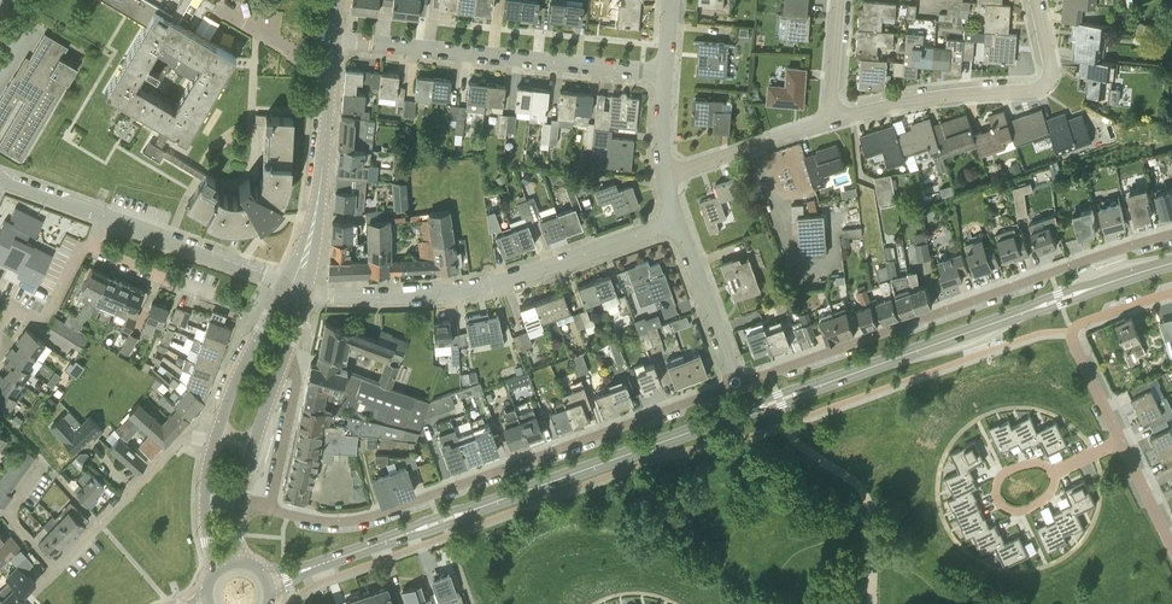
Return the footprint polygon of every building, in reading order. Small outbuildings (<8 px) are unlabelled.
[(233,196),(231,195),(228,195),(226,195),(222,193),(221,192),(217,191),(209,186),(215,178),(206,173),(161,147),(171,130),(186,139),(236,56),(193,31),(208,7),(210,8),(214,1),(212,0),(108,0),(146,23),(105,91),(164,126),(154,143),(150,140),(144,150),(143,150),(160,161),(161,160),(160,160),(163,155),(203,178),(187,204),(209,217),(211,219),(214,220),(217,221),(222,222),(228,223),(234,223),(240,223),(242,223),(244,223),(249,222),(251,221),(253,220),(256,219),(258,218),(260,217),(261,220),(262,219),(260,215),(269,208),(273,212),(273,211),(272,209),(276,205),(279,202),(280,200),(281,198),(283,196),(284,194),(285,192),(287,187),(287,185),(288,183),(289,179),(290,174),(290,172),(293,117),(271,116),(271,114),(266,114),(262,170),(262,173),(261,176),(261,178),(260,180),(259,182),(258,183),(257,185),(247,178),(240,183),(245,194),(243,195),(241,195),(236,196),(233,196)] [(364,11),(366,0),(352,0),(351,10),(364,11)] [(364,11),(377,13),(378,3),(385,4),(386,0),(366,0),(364,11)] [(405,15),(407,0),(386,0),(385,4),(393,4),(392,14),(405,15)] [(405,15),(418,17),(419,7),(426,8),(427,0),(407,0),(405,15)] [(438,7),(456,9),(457,0),(439,0),(438,7)] [(460,6),(473,7),(474,0),(457,0),(456,9),(460,9),(460,6)] [(473,7),(474,8),(473,10),(484,11),(484,8),(491,9),(492,0),(474,0),(473,7)] [(519,15),(521,0),(504,0),(503,13),(519,15)] [(519,15),(536,17),(538,0),(521,0),(519,15)] [(564,20),(565,1),(557,0),(549,0),(547,18),(564,20)] [(615,25),(637,27),(639,12),(636,11),(637,0),(626,0),(625,4),(617,4),(615,25)] [(723,8),(724,0),(703,0),(703,4),(697,3),(696,10),(697,10),(697,4),(703,4),(703,7),(723,8)] [(787,38),(809,39),(811,14),(808,14),(809,0),(785,0),(784,15),(789,15),(787,38)] [(960,17),(966,17),(967,18),(968,8),(970,9),(971,1),(963,0),(956,0),(949,0),(948,7),(961,8),(960,17)] [(1074,22),(1081,23),(1081,21),(1083,5),(1096,7),(1097,0),(1065,0),(1064,8),(1062,21),(1074,22)] [(565,1),(564,20),(580,21),(582,3),(565,1)] [(858,29),(894,32),(894,31),(882,30),(883,15),(896,16),(896,15),(897,3),(868,1),(867,8),(860,8),(858,29)] [(992,32),(1009,33),(1011,4),(1002,4),(987,2),(985,31),(992,32)] [(917,4),(910,4),(908,4),(907,18),(916,19),(917,4)] [(953,17),(960,17),(961,8),(948,7),(947,14),(953,14),(953,17)] [(938,20),(950,22),(953,22),(953,17),(953,14),(947,14),(939,13),(938,20)] [(1084,50),(1083,58),(1103,60),(1104,45),(1105,45),(1106,35),(1110,35),(1111,25),(1081,21),(1081,23),(1074,22),(1073,30),(1077,30),(1075,49),(1084,50)] [(749,28),(740,27),(740,34),(748,35),(749,28)] [(887,60),(878,59),(879,55),(877,54),(878,44),(893,46),(894,32),(858,29),(856,58),(861,58),(878,60),(887,60)] [(22,160),(78,65),(62,56),(69,46),(45,32),(18,77),(14,75),(0,99),(0,131),(20,97),(24,100),(0,141),(0,147),(22,160)] [(1009,33),(992,32),(990,60),(984,60),(1002,61),(1002,63),(1005,63),(1005,62),(1014,62),(1015,51),(1013,50),(1014,45),(1016,45),(1017,34),(1009,33)] [(934,45),(933,66),(954,68),(953,73),(947,72),(947,73),(961,74),(963,59),(964,39),(947,38),(946,46),(934,45)] [(964,39),(963,59),(972,59),(974,39),(964,38),(964,39)] [(915,65),(933,66),(934,45),(923,44),(923,41),(906,39),(904,61),(903,75),(903,76),(917,77),(918,76),(914,76),(915,65)] [(706,76),(726,77),(729,43),(694,40),(694,41),(701,42),(700,57),(698,57),(696,74),(706,75),(706,76)] [(878,60),(861,58),(859,87),(885,89),(887,60),(878,60)] [(1110,78),(1116,78),(1118,62),(1081,58),(1079,71),(1090,72),(1087,95),(1109,97),(1108,101),(1118,102),(1119,89),(1109,88),(1110,78)] [(1161,58),(1161,67),(1171,68),(1171,59),(1161,58)] [(893,74),(903,75),(904,61),(897,61),(895,74),(893,74)] [(785,84),(769,83),(767,103),(792,105),(792,104),(792,102),(800,102),(801,92),(804,92),(805,93),(807,68),(787,67),(785,84)] [(371,82),(371,86),(379,87),(381,72),(345,68),(343,91),(355,92),(355,91),(356,81),(371,82)] [(403,105),(403,99),(405,87),(397,86),(399,74),(381,72),(379,87),(379,93),(396,95),(395,104),(403,105)] [(431,100),(434,77),(417,76),(414,100),(431,101),(431,100)] [(447,97),(448,97),(450,79),(434,77),(431,100),(446,101),(447,97)] [(484,111),(485,102),(487,83),(469,81),(466,106),(458,105),(456,119),(455,133),(463,133),(465,109),(484,111)] [(491,110),(502,111),(505,84),(487,83),(485,102),(492,102),(491,110)] [(516,110),(530,111),(530,109),(531,109),(533,87),(517,86),(515,108),(517,108),(516,110)] [(536,110),(536,116),(545,117),(548,89),(533,87),(531,109),(536,110)] [(560,90),(558,116),(573,118),(576,92),(560,90)] [(355,91),(355,92),(343,91),(342,108),(354,110),(354,117),(365,118),(369,118),(369,110),(363,110),(365,92),(355,91)] [(573,118),(582,119),(583,116),(590,117),(592,94),(576,92),(573,118)] [(594,123),(595,123),(594,128),(608,129),(609,124),(635,127),(638,98),(611,95),(609,114),(596,113),(597,108),(596,108),(595,120),(594,123)] [(403,99),(403,105),(402,116),(414,117),(415,101),(403,99)] [(730,132),(732,110),(723,110),(724,102),(695,99),(693,121),(714,123),(714,131),(730,132)] [(448,118),(456,119),(458,105),(450,104),(448,118)] [(1101,106),(1099,110),(1107,114),(1109,110),(1108,105),(1106,104),(1101,106)] [(982,131),(974,134),(978,145),(981,154),(1007,145),(1005,140),(1013,137),(1008,121),(1004,111),(989,116),(995,131),(983,135),(982,131)] [(1033,139),(1034,141),(1051,135),(1046,119),(1043,111),(1032,115),(1032,117),(1027,119),(1026,115),(1008,121),(1013,137),(1014,137),(1016,145),(1033,139)] [(1058,154),(1092,142),(1082,114),(1067,119),(1066,116),(1067,116),(1065,112),(1046,119),(1051,135),(1052,135),(1058,154)] [(505,136),(506,130),(508,114),(500,113),(497,135),(505,136)] [(978,145),(974,134),(967,113),(956,117),(957,121),(952,123),(951,121),(934,127),(933,125),(941,151),(942,150),(944,156),(978,145)] [(508,114),(506,130),(515,131),(516,115),(508,114)] [(341,116),(339,146),(370,150),(370,149),(371,149),(372,140),(366,139),(367,123),(365,121),(365,118),(354,117),(341,116)] [(551,122),(548,143),(556,143),(557,133),(558,125),(559,118),(557,118),(551,118),(551,122)] [(932,154),(941,151),(933,125),(930,118),(911,125),(913,130),(899,135),(898,133),(897,133),(905,155),(930,147),(932,154)] [(548,149),(548,143),(551,122),(544,121),(543,122),(540,148),(548,149)] [(592,147),(592,144),(594,128),(595,123),(594,123),(588,122),(586,124),(584,146),(592,147)] [(889,165),(906,160),(905,155),(897,133),(894,125),(860,136),(867,156),(884,151),(889,165)] [(608,145),(606,167),(631,169),(634,139),(611,137),(612,130),(608,129),(594,128),(592,144),(608,145)] [(823,174),(844,167),(837,144),(817,150),(819,155),(814,157),(813,154),(805,157),(809,168),(815,188),(827,185),(823,174)] [(337,176),(364,178),(367,179),(370,150),(339,146),(339,147),(340,156),(340,159),(338,159),(337,176)] [(583,161),(580,166),(585,170),(589,164),(583,161)] [(947,170),(945,162),(936,165),(939,173),(947,170)] [(1019,164),(1010,168),(1012,174),(1021,171),(1019,164)] [(495,178),(500,184),(506,180),(502,173),(495,178)] [(525,173),(521,179),(528,183),(531,176),(525,173)] [(875,177),(880,204),(896,201),(891,174),(875,177)] [(334,206),(354,208),(354,212),(362,211),(364,192),(363,192),(364,178),(337,176),(335,189),(334,206)] [(587,176),(572,181),(575,189),(577,195),(592,190),(587,176)] [(717,221),(727,217),(721,201),(740,193),(735,177),(715,184),(719,194),(700,201),(711,233),(712,233),(720,230),(717,221)] [(385,209),(388,208),(408,206),(406,182),(392,180),(393,196),(384,196),(385,209)] [(572,205),(573,205),(579,203),(577,195),(575,189),(572,181),(564,184),(567,192),(572,205)] [(1033,190),(1030,182),(1013,188),(1018,217),(1028,216),(1025,193),(1033,190)] [(616,213),(616,214),(638,205),(633,190),(631,191),(629,186),(617,190),(615,183),(595,190),(600,204),(611,200),(616,213)] [(1155,189),(1162,215),(1171,213),(1171,185),(1171,184),(1155,189)] [(1147,185),(1127,191),(1135,222),(1146,220),(1145,218),(1151,216),(1147,199),(1150,198),(1147,189),(1148,189),(1147,185)] [(528,198),(533,217),(540,214),(533,196),(528,198)] [(1118,196),(1098,201),(1106,230),(1122,226),(1120,221),(1125,220),(1118,196)] [(511,225),(510,226),(519,249),(535,243),(527,219),(533,217),(528,198),(526,199),(518,202),(517,202),(520,213),(524,211),(525,216),(510,222),(511,225)] [(811,215),(818,215),(815,201),(808,202),(811,215)] [(792,205),(793,217),(793,220),(797,220),(800,255),(827,253),(824,214),(818,215),(811,215),(804,216),(803,204),(792,205)] [(581,226),(578,217),(574,206),(557,212),(564,232),(581,226)] [(33,245),(33,244),(32,245),(26,241),(30,232),(36,235),(43,221),(15,207),(11,217),(15,219),(13,223),(5,219),(0,228),(0,262),(19,271),(17,275),(37,285),(53,255),(33,245)] [(1092,207),(1072,212),(1079,237),(1096,233),(1092,217),(1094,217),(1092,207)] [(367,220),(389,218),(388,208),(385,209),(365,211),(366,220),(367,220)] [(432,242),(453,239),(449,209),(428,212),(429,219),(432,242)] [(547,238),(564,232),(557,212),(556,210),(539,216),(547,238)] [(495,211),(487,213),(489,231),(501,228),(495,211)] [(367,246),(368,246),(388,246),(388,242),(391,242),(391,225),(390,223),(420,219),(420,220),(429,219),(428,212),(389,218),(367,220),(367,246)] [(1056,213),(1029,223),(1039,251),(1057,244),(1054,235),(1059,233),(1057,221),(1056,213)] [(420,258),(434,257),(432,242),(429,219),(420,220),(423,239),(418,239),(420,258)] [(353,241),(353,239),(353,231),(362,231),(362,222),(333,221),(331,240),(353,241)] [(503,255),(519,249),(510,226),(502,229),(503,232),(495,234),(503,255)] [(1015,226),(996,233),(1005,258),(1013,255),(1015,260),(1015,258),(1028,254),(1029,255),(1030,255),(1021,230),(1017,232),(1015,226)] [(842,236),(862,235),(862,228),(842,229),(842,236)] [(849,236),(842,237),(843,246),(850,245),(849,236)] [(983,237),(965,243),(976,273),(990,268),(992,266),(991,263),(998,261),(999,266),(1000,266),(993,244),(986,246),(983,237)] [(434,257),(436,269),(437,269),(457,267),(456,256),(453,239),(432,242),(434,257)] [(358,255),(360,255),(360,252),(363,252),(363,246),(358,245),(359,241),(353,241),(331,240),(329,260),(349,259),(350,248),(358,249),(358,255)] [(369,273),(388,272),(388,260),(378,261),(378,256),(368,256),(368,251),(364,251),(364,241),(359,241),(358,245),(363,246),(363,252),(360,252),(360,255),(361,255),(361,260),(368,260),(369,273)] [(915,243),(918,260),(930,258),(928,241),(915,243)] [(378,261),(388,260),(393,260),(393,253),(391,253),(391,242),(388,242),(388,246),(368,246),(368,251),(368,256),(378,256),(378,261)] [(894,289),(903,315),(918,309),(910,290),(908,274),(898,275),(896,269),(898,269),(894,246),(884,247),(887,265),(888,271),(892,290),(894,289)] [(942,270),(940,271),(944,284),(963,278),(960,269),(967,266),(963,255),(962,251),(951,254),(951,255),(939,259),(942,270)] [(401,271),(436,269),(434,257),(420,258),(400,259),(401,271)] [(735,299),(761,289),(751,262),(737,268),(733,258),(721,262),(735,299)] [(343,275),(369,273),(368,260),(361,260),(349,259),(329,260),(328,272),(329,272),(331,274),(331,275),(343,275)] [(648,288),(652,300),(671,293),(664,273),(660,274),(657,265),(660,263),(659,263),(647,267),(645,262),(648,261),(627,268),(636,292),(648,288)] [(81,327),(93,303),(107,275),(93,268),(92,268),(82,287),(77,298),(82,300),(83,299),(85,300),(77,316),(69,312),(64,322),(69,325),(76,329),(79,331),(81,327)] [(908,274),(910,290),(918,309),(933,304),(925,284),(920,286),(917,270),(908,272),(908,274)] [(892,290),(888,271),(877,272),(886,297),(877,300),(877,298),(871,300),(878,323),(884,321),(899,316),(891,290),(892,290)] [(618,297),(616,292),(610,274),(594,280),(601,298),(604,308),(620,302),(618,297)] [(115,312),(116,313),(122,299),(130,285),(107,275),(93,303),(101,306),(103,302),(118,308),(115,312)] [(584,304),(601,298),(594,280),(578,286),(584,304)] [(140,312),(134,310),(144,291),(130,285),(122,299),(116,313),(126,318),(121,329),(129,333),(130,332),(140,312)] [(865,328),(879,323),(878,323),(871,300),(866,285),(857,286),(858,292),(860,298),(863,306),(858,308),(865,328)] [(570,312),(570,310),(563,291),(548,297),(555,315),(558,324),(567,320),(564,314),(570,312)] [(630,309),(625,295),(618,297),(620,302),(622,307),(619,308),(621,313),(630,309)] [(785,299),(788,306),(795,303),(793,296),(785,299)] [(541,320),(555,315),(548,297),(534,302),(541,320)] [(832,311),(841,336),(847,334),(848,337),(855,334),(854,332),(855,332),(847,309),(845,303),(841,304),(840,301),(837,302),(839,309),(832,311)] [(153,323),(161,325),(167,307),(166,307),(166,305),(161,303),(160,305),(152,302),(143,329),(150,331),(153,323)] [(541,322),(541,320),(534,302),(520,307),(527,327),(541,322)] [(171,321),(179,323),(183,310),(176,307),(171,321)] [(202,323),(205,311),(194,309),(192,321),(202,323)] [(585,325),(585,326),(594,323),(593,318),(590,319),(586,309),(579,311),(585,325)] [(179,323),(186,326),(191,313),(183,310),(179,323)] [(231,327),(222,324),(225,316),(211,311),(208,319),(209,319),(205,330),(227,337),(231,327)] [(577,328),(585,325),(579,311),(572,314),(577,328)] [(836,338),(841,336),(832,311),(828,313),(829,315),(820,318),(828,341),(829,341),(830,343),(837,341),(836,338)] [(482,339),(490,338),(502,335),(498,315),(488,317),(487,313),(465,317),(468,331),(469,337),(482,335),(482,339)] [(638,332),(648,329),(656,326),(661,324),(658,314),(645,318),(644,316),(634,320),(638,332)] [(671,321),(674,330),(690,324),(686,315),(671,321)] [(48,330),(54,334),(63,321),(56,317),(48,330)] [(1146,352),(1131,317),(1126,320),(1125,317),(1115,321),(1128,352),(1135,349),(1138,355),(1146,352)] [(434,344),(451,343),(451,333),(450,320),(433,321),(434,344)] [(54,334),(61,338),(69,325),(64,322),(63,321),(54,334)] [(345,328),(325,321),(317,364),(339,369),(342,359),(346,359),(349,342),(359,346),(358,348),(388,359),(387,360),(386,360),(379,379),(377,383),(378,383),(391,387),(407,341),(391,335),(391,333),(381,330),(377,340),(347,329),(347,328),(346,327),(345,328)] [(803,325),(808,338),(816,335),(811,322),(803,325)] [(61,338),(68,342),(76,329),(69,325),(61,338)] [(765,326),(774,350),(791,344),(784,325),(767,331),(766,325),(765,326)] [(799,341),(808,338),(803,325),(795,328),(799,341)] [(648,329),(654,345),(662,342),(656,326),(648,329)] [(771,351),(774,350),(765,326),(748,332),(755,351),(769,346),(771,351)] [(35,356),(38,352),(45,343),(26,328),(18,338),(22,341),(20,345),(35,356)] [(68,342),(74,346),(83,333),(79,331),(76,329),(68,342)] [(644,348),(654,345),(648,329),(638,332),(644,348)] [(202,340),(223,348),(227,337),(205,330),(202,340)] [(520,333),(526,347),(532,345),(527,330),(520,333)] [(130,332),(129,333),(120,350),(129,354),(138,337),(130,332)] [(83,333),(74,346),(81,351),(90,337),(83,333)] [(518,350),(526,347),(520,333),(513,336),(513,337),(515,342),(518,350)] [(198,351),(219,358),(223,348),(202,340),(194,337),(190,347),(198,350),(198,351)] [(610,343),(612,351),(620,348),(617,341),(610,343)] [(35,356),(20,345),(17,349),(13,346),(7,354),(11,357),(27,368),(33,373),(42,361),(35,356)] [(459,363),(459,348),(451,348),(451,353),(452,363),(459,363)] [(683,358),(691,380),(707,374),(698,349),(698,350),(699,352),(683,358)] [(194,361),(216,369),(219,358),(198,351),(194,361)] [(574,356),(580,374),(589,370),(583,353),(574,356)] [(675,386),(691,380),(683,358),(682,354),(666,360),(666,361),(675,386)] [(26,369),(27,368),(11,357),(5,365),(10,368),(7,372),(22,383),(30,371),(26,369)] [(170,363),(163,358),(160,363),(167,368),(170,363)] [(216,369),(194,361),(187,358),(183,368),(190,371),(212,379),(216,369)] [(76,377),(84,366),(76,360),(73,364),(70,362),(65,369),(76,377)] [(147,371),(151,364),(145,361),(142,368),(147,371)] [(322,408),(327,387),(340,391),(346,370),(339,369),(317,364),(312,362),(311,362),(303,403),(322,408)] [(645,368),(636,372),(643,390),(649,388),(649,390),(654,388),(652,384),(660,381),(653,362),(645,366),(645,368)] [(460,373),(462,384),(478,381),(476,370),(460,373)] [(203,399),(204,399),(205,397),(206,397),(212,379),(190,371),(186,383),(188,385),(203,399)] [(22,383),(7,372),(4,376),(0,373),(0,385),(14,394),(22,383)] [(509,388),(531,380),(528,372),(505,380),(509,388)] [(52,386),(56,381),(51,377),(47,383),(52,386)] [(155,389),(162,382),(156,378),(151,385),(155,389)] [(1138,409),(1157,400),(1148,380),(1128,390),(1138,409)] [(157,387),(160,390),(163,393),(168,388),(162,382),(157,387)] [(470,396),(486,391),(483,382),(468,386),(470,396)] [(610,387),(617,407),(633,401),(626,382),(610,387)] [(14,394),(0,385),(0,403),(9,409),(16,400),(17,398),(13,395),(14,394)] [(181,393),(198,409),(205,400),(204,399),(203,399),(188,385),(181,393)] [(563,398),(562,398),(571,423),(584,418),(587,417),(584,408),(591,406),(584,385),(561,393),(563,398)] [(601,412),(617,407),(610,387),(594,393),(601,412)] [(429,399),(423,418),(455,406),(450,392),(429,399)] [(173,403),(177,407),(177,406),(190,417),(198,409),(181,393),(173,403)] [(171,411),(168,415),(181,427),(190,417),(177,406),(177,407),(173,403),(163,394),(158,399),(171,411)] [(43,405),(52,411),(58,402),(50,396),(43,405)] [(556,429),(571,423),(562,398),(554,401),(556,407),(549,409),(556,429)] [(1152,426),(1167,419),(1157,400),(1138,409),(1143,421),(1148,419),(1152,426)] [(138,401),(128,413),(130,414),(130,413),(142,423),(151,432),(163,443),(165,444),(181,427),(168,415),(168,416),(167,415),(161,422),(138,401)] [(322,408),(303,403),(298,426),(348,431),(358,433),(366,434),(377,435),(415,440),(418,430),(385,423),(322,408)] [(517,414),(526,439),(542,433),(533,408),(517,414)] [(130,413),(130,414),(116,429),(128,439),(142,423),(130,413)] [(1012,425),(1012,426),(1019,441),(1019,442),(1022,449),(1023,448),(1023,447),(1031,443),(1031,444),(1032,444),(1041,440),(1042,440),(1038,431),(1038,430),(1037,429),(1030,413),(1029,414),(1030,416),(1020,420),(1021,421),(1012,425)] [(22,419),(16,414),(11,421),(17,425),(22,419)] [(91,434),(94,438),(103,430),(88,414),(80,422),(82,424),(91,434)] [(510,445),(526,439),(517,414),(501,420),(510,445)] [(450,467),(467,461),(460,442),(457,434),(456,435),(451,418),(435,423),(441,440),(446,455),(450,467)] [(989,425),(988,426),(1001,453),(1002,453),(1002,451),(1011,446),(1011,445),(1019,441),(1012,426),(1012,425),(1012,424),(1009,418),(1008,418),(1008,419),(1008,420),(1000,423),(1000,422),(990,427),(989,425)] [(1171,440),(1171,430),(1167,419),(1152,426),(1155,433),(1150,436),(1156,448),(1171,440)] [(1038,430),(1038,431),(1042,440),(1041,440),(1048,454),(1049,454),(1048,452),(1057,448),(1057,450),(1068,445),(1056,420),(1045,425),(1046,427),(1038,430)] [(75,427),(71,422),(59,434),(74,450),(91,434),(82,424),(80,422),(75,427)] [(472,429),(482,455),(498,450),(489,424),(472,429)] [(330,451),(333,452),(356,452),(358,433),(348,431),(298,426),(294,450),(313,451),(330,451)] [(467,461),(482,455),(472,429),(457,434),(460,442),(467,461)] [(163,443),(151,432),(139,445),(151,456),(163,443)] [(377,435),(366,434),(365,446),(376,447),(377,435)] [(119,437),(110,447),(137,471),(146,461),(119,437)] [(975,440),(950,451),(955,462),(957,462),(961,470),(970,466),(984,460),(984,458),(982,459),(978,451),(980,450),(975,440)] [(1156,448),(1166,468),(1171,465),(1171,440),(1156,448)] [(18,454),(30,463),(36,456),(24,447),(18,454)] [(313,451),(294,450),(283,497),(307,502),(317,460),(332,460),(333,452),(330,451),(313,451)] [(404,456),(409,469),(418,466),(414,453),(404,456)] [(26,469),(30,463),(18,454),(14,460),(26,469)] [(375,462),(387,463),(388,454),(375,454),(375,462)] [(22,475),(26,469),(14,460),(9,466),(22,475)] [(17,481),(22,475),(9,466),(5,472),(17,481)] [(389,472),(398,496),(414,490),(406,466),(389,472)] [(959,470),(944,478),(944,479),(946,478),(950,488),(951,487),(952,487),(956,495),(956,496),(973,488),(979,485),(979,484),(978,484),(977,485),(973,477),(974,476),(975,476),(970,466),(961,470),(959,470)] [(94,475),(86,469),(79,475),(74,480),(82,488),(75,494),(86,504),(104,486),(94,475)] [(63,470),(60,473),(72,486),(75,484),(63,470)] [(13,487),(17,481),(5,472),(1,478),(13,487)] [(381,502),(398,496),(389,472),(373,478),(381,502)] [(13,487),(1,478),(0,479),(0,486),(1,486),(9,492),(13,487)] [(1065,488),(1064,489),(1071,503),(1072,503),(1076,511),(1084,507),(1085,509),(1096,504),(1084,479),(1074,484),(1074,486),(1066,490),(1065,488)] [(8,501),(13,495),(9,492),(1,486),(0,487),(0,495),(8,501)] [(955,496),(948,499),(953,510),(953,509),(955,509),(958,517),(957,518),(982,507),(981,506),(980,507),(976,499),(977,498),(978,498),(973,488),(956,496),(956,495),(955,496)] [(8,501),(0,495),(0,504),(4,507),(8,501)] [(58,519),(72,533),(75,530),(79,533),(86,526),(83,523),(88,518),(70,501),(62,510),(64,512),(58,519)] [(1053,511),(1052,512),(1055,518),(1056,519),(1063,535),(1064,534),(1072,530),(1073,531),(1073,532),(1083,527),(1083,529),(1084,528),(1077,513),(1076,511),(1072,503),(1071,503),(1061,507),(1061,508),(1062,509),(1054,513),(1053,512),(1053,511)] [(982,507),(957,518),(957,519),(958,519),(959,518),(963,526),(962,527),(961,527),(966,538),(973,535),(974,534),(974,533),(991,526),(990,525),(986,515),(985,515),(984,516),(981,508),(982,507)] [(48,529),(48,530),(62,543),(65,540),(69,544),(76,536),(72,533),(58,519),(48,529)] [(1036,525),(1035,525),(1048,553),(1050,552),(1049,551),(1058,546),(1058,545),(1066,541),(1066,542),(1067,542),(1068,542),(1065,535),(1064,534),(1063,535),(1056,519),(1047,523),(1047,522),(1037,526),(1036,525)] [(991,526),(974,533),(974,534),(978,542),(977,543),(981,553),(980,553),(980,555),(996,547),(997,546),(1006,542),(1005,541),(1001,531),(999,532),(996,524),(997,523),(996,522),(990,525),(991,526)] [(48,529),(44,525),(33,536),(56,558),(62,551),(59,547),(62,543),(48,530),(48,529)] [(9,556),(20,547),(15,541),(12,544),(8,538),(5,539),(0,533),(0,556),(2,554),(6,559),(9,556)] [(1006,542),(997,546),(1001,554),(999,555),(1005,566),(1029,554),(1024,543),(1023,544),(1019,536),(1020,535),(1020,534),(1005,541),(1006,542)] [(9,556),(16,564),(27,555),(20,547),(9,556)] [(15,588),(23,596),(36,581),(18,566),(7,580),(9,582),(13,586),(15,588)] [(447,598),(457,595),(452,581),(453,580),(451,576),(450,575),(449,573),(432,579),(440,601),(441,603),(449,603),(447,598)] [(1,599),(6,603),(18,603),(25,597),(24,597),(23,596),(15,588),(13,586),(9,582),(0,592),(0,598),(1,599)] [(430,595),(425,597),(420,583),(402,589),(407,603),(433,603),(430,595)] [(386,587),(361,595),(364,603),(392,603),(386,587)] [(361,595),(345,601),(347,603),(364,603),(361,595)]
